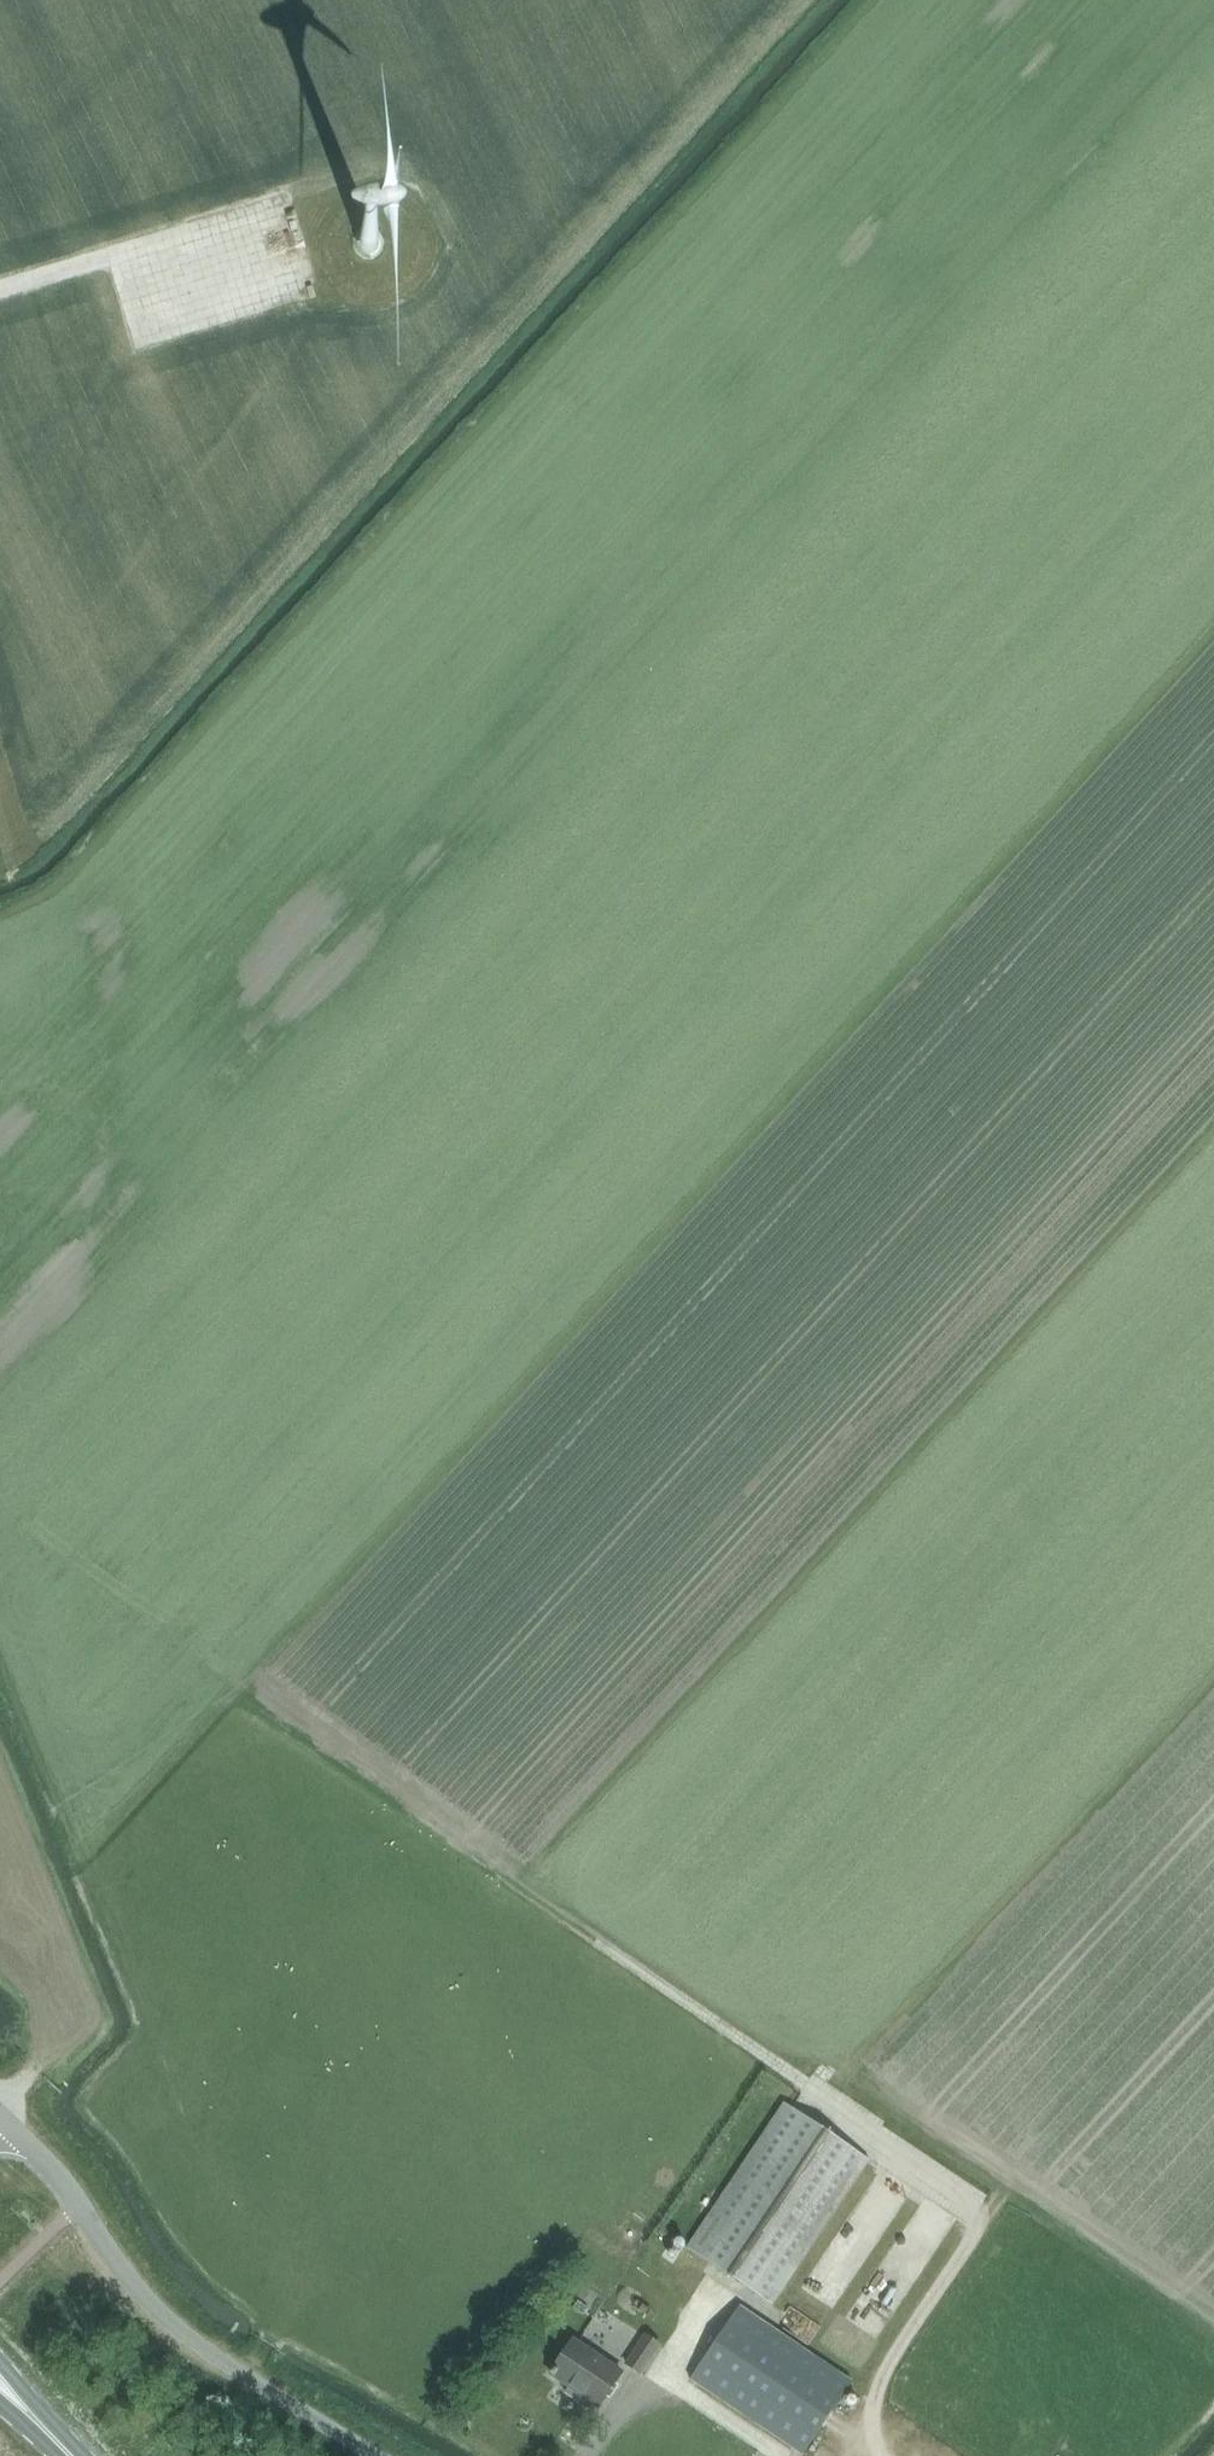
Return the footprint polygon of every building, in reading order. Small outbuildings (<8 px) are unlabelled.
[(368,254),(369,254),(370,254),(371,254),(371,253),(372,253),(373,253),(374,252),(375,252),(375,251),(376,251),(377,250),(377,249),(378,248),(378,247),(379,246),(379,245),(379,244),(379,243),(379,242),(378,241),(378,240),(378,239),(377,238),(377,237),(376,236),(375,236),(375,235),(374,235),(373,234),(372,234),(371,234),(370,234),(369,233),(368,234),(367,234),(366,234),(365,234),(364,234),(364,235),(363,235),(362,236),(361,237),(360,238),(360,239),(359,240),(359,241),(359,242),(359,243),(359,244),(359,245),(359,246),(359,247),(360,248),(360,249),(361,249),(361,250),(362,251),(363,252),(364,252),(364,253),(365,253),(366,254),(367,254),(368,254)] [(771,2305),(869,2159),(784,2103),(687,2248),(771,2305)] [(803,2455),(852,2382),(741,2308),(692,2381),(803,2455)] [(641,2373),(658,2347),(643,2337),(625,2363),(641,2373)] [(564,2392),(578,2401),(594,2412),(620,2373),(571,2340),(548,2374),(568,2387),(564,2392)]
